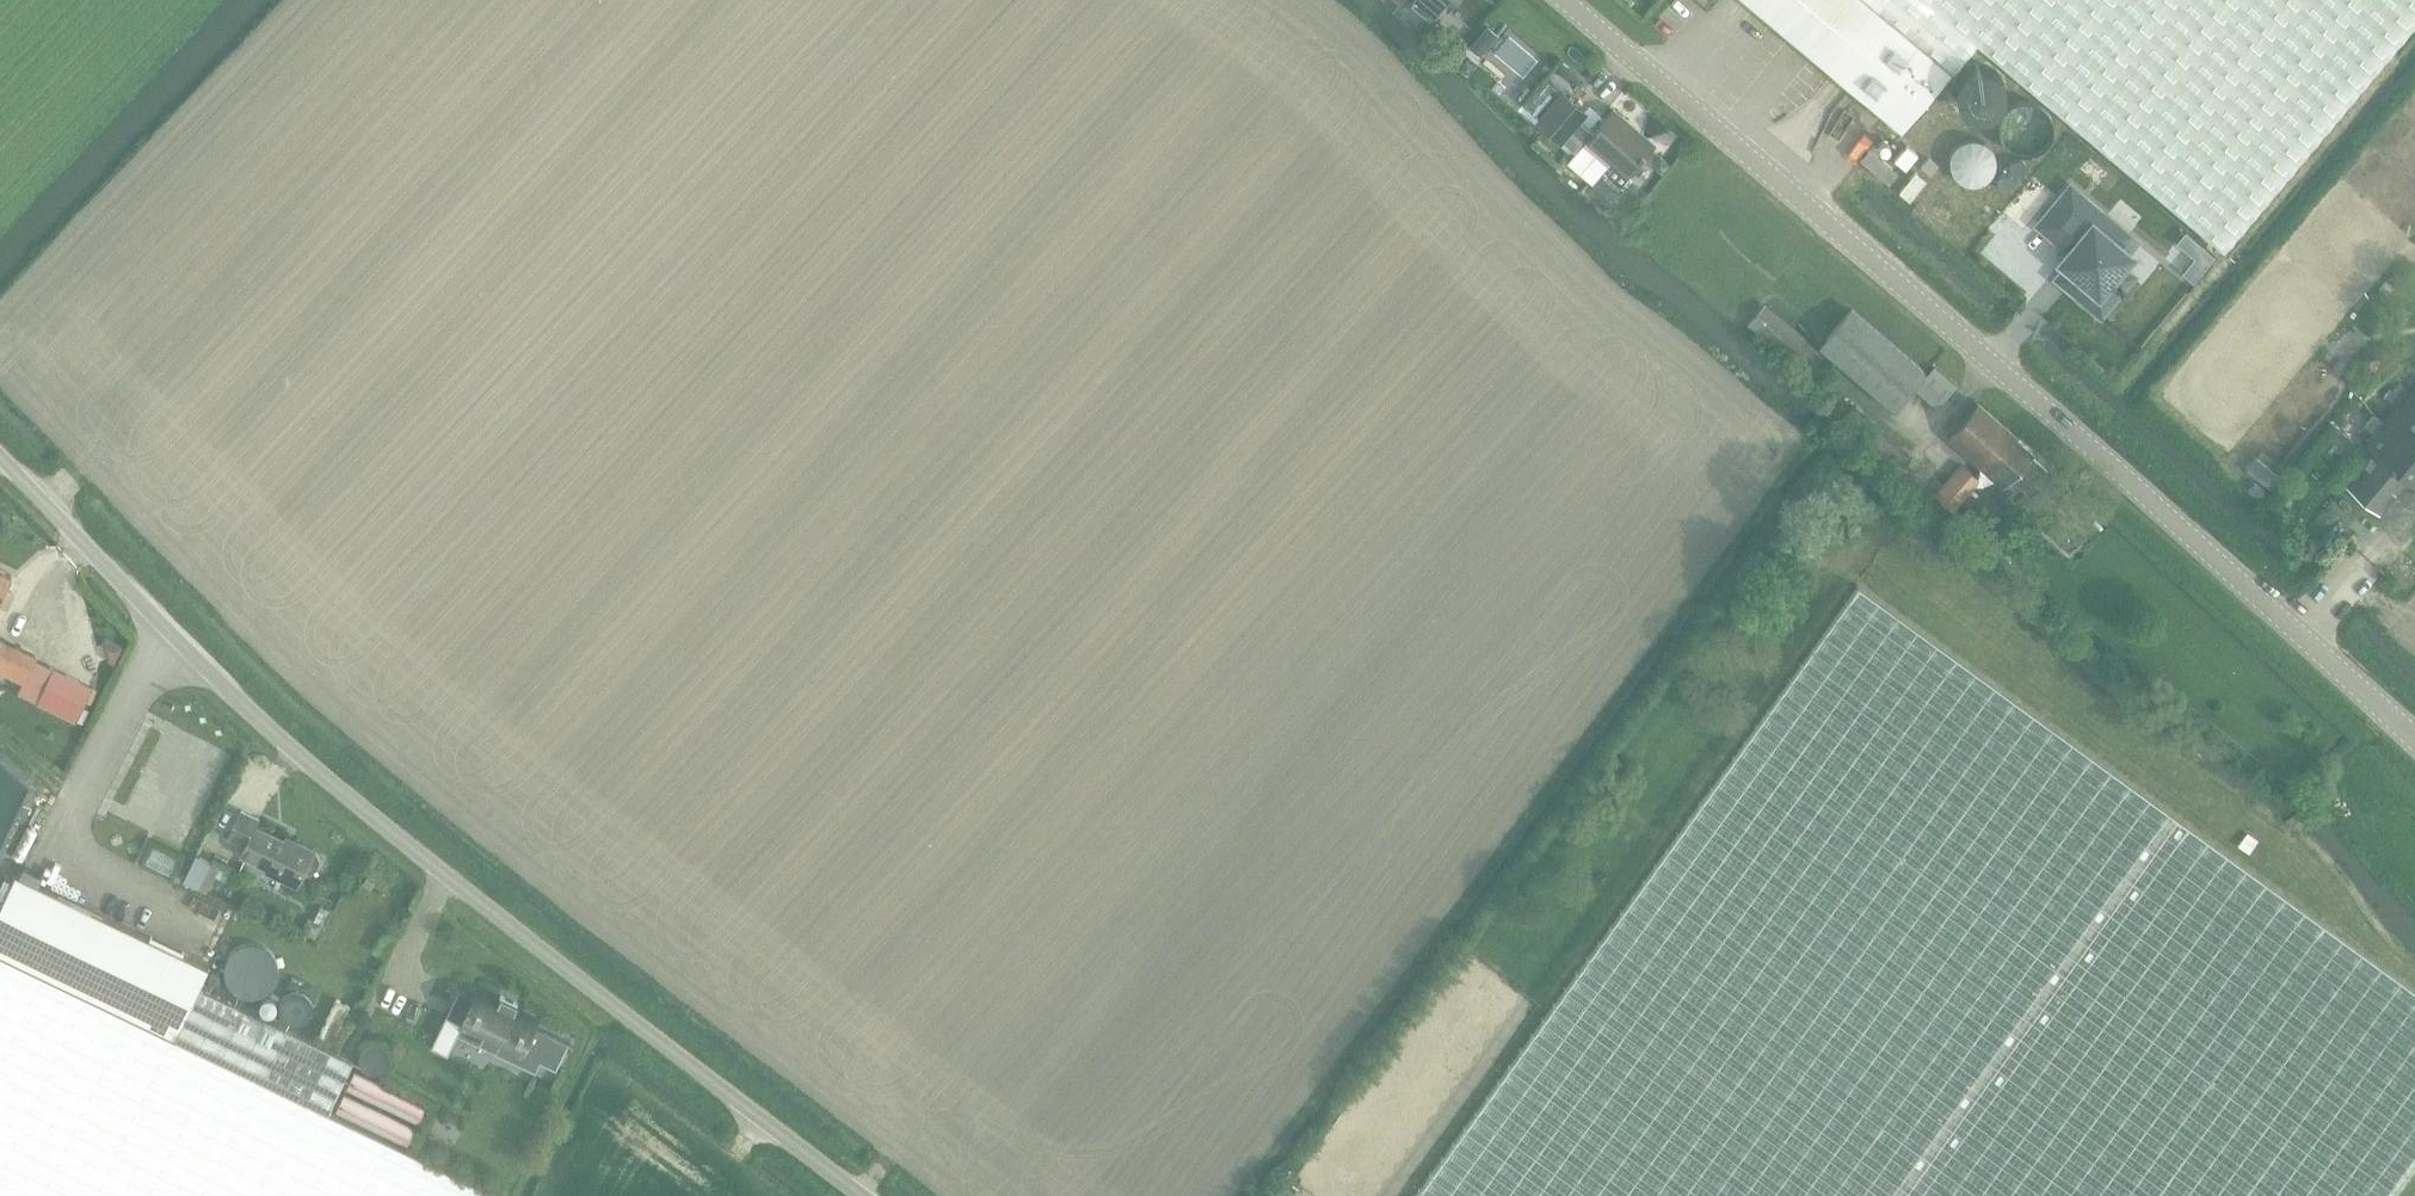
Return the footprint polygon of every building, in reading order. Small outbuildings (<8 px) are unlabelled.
[(1434,23),(1446,9),(1454,0),(1407,0),(1434,23)] [(1902,130),(1951,71),(1976,42),(2223,249),(2414,21),(2414,0),(1747,0),(1902,130)] [(1471,44),(1483,53),(1500,30),(1489,21),(1471,44)] [(1560,91),(1535,121),(1562,144),(1563,142),(1572,132),(1580,122),(1587,114),(1569,99),(1560,91)] [(1990,119),(2005,140),(2024,128),(2009,106),(1990,119)] [(1572,132),(1563,142),(1575,152),(1566,162),(1592,184),(1603,173),(1603,178),(1616,190),(1622,190),(1629,183),(1629,177),(1629,176),(1637,166),(1635,165),(1653,143),(1644,136),(1613,109),(1593,133),(1580,122),(1572,132)] [(1907,145),(1895,159),(1906,168),(1919,153),(1907,145)] [(1898,171),(1869,148),(1860,159),(1889,183),(1898,171)] [(1660,157),(1656,163),(1656,170),(1662,174),(1669,165),(1660,157)] [(1982,194),(1984,165),(1950,163),(1948,192),(1982,194)] [(2069,286),(2100,313),(2120,289),(2122,291),(2125,287),(2123,286),(2131,276),(2120,267),(2129,256),(2118,247),(2128,236),(2071,188),(2040,225),(2071,251),(2062,262),(2078,276),(2069,286)] [(1765,304),(1748,324),(1815,383),(1832,363),(1765,304)] [(1893,408),(1925,372),(1852,309),(1820,346),(1893,408)] [(2384,423),(2373,413),(2365,423),(2375,433),(2366,444),(2374,449),(2346,483),(2379,511),(2407,478),(2414,485),(2414,386),(2384,423)] [(2028,492),(2048,470),(2029,454),(2032,451),(1977,403),(1947,438),(2002,486),(2010,476),(2028,492)] [(1834,427),(1891,477),(1909,455),(1851,406),(1834,427)] [(1935,493),(1954,509),(1979,480),(1960,464),(1935,493)] [(2,592),(6,593),(12,581),(9,579),(11,574),(0,569),(0,597),(2,592)] [(2414,1162),(2414,989),(1857,584),(1414,1195),(2390,1195),(2414,1162)] [(0,642),(0,670),(23,681),(36,655),(1,639),(0,642)] [(105,639),(102,645),(108,661),(113,663),(121,647),(105,639)] [(76,720),(93,687),(53,668),(37,701),(76,720)] [(241,810),(228,837),(246,846),(242,854),(272,869),(271,872),(296,885),(304,869),(309,872),(315,869),(319,861),(318,855),(312,852),(313,850),(293,841),(291,844),(256,827),(259,819),(241,810)] [(155,846),(149,861),(173,869),(178,854),(155,846)] [(195,855),(183,880),(200,888),(212,863),(195,855)] [(199,986),(208,968),(15,875),(0,907),(0,952),(175,1037),(199,986)] [(366,877),(362,883),(370,889),(374,883),(366,877)] [(306,922),(302,931),(315,937),(321,924),(313,920),(306,922)] [(409,1151),(328,1112),(353,1060),(199,986),(175,1037),(0,952),(0,1195),(499,1195),(500,1194),(409,1151)] [(278,977),(277,970),(275,966),(272,962),(266,958),(259,957),(251,958),(244,962),(240,968),(238,975),(239,984),(243,990),(248,994),(253,996),(257,997),(265,996),(272,991),(277,985),(278,977)] [(458,990),(446,1016),(461,1024),(457,1034),(458,1035),(479,1045),(481,1040),(495,1047),(492,1051),(536,1073),(541,1062),(556,1070),(569,1044),(570,1045),(571,1043),(529,1023),(531,1017),(515,1009),(517,1005),(518,1003),(501,995),(500,997),(498,1001),(477,991),(474,997),(457,988),(457,990),(458,990)] [(354,1070),(337,1108),(410,1140),(426,1102),(354,1070)] [(1300,1194),(1283,1185),(1278,1195),(1299,1195),(1300,1194)]
